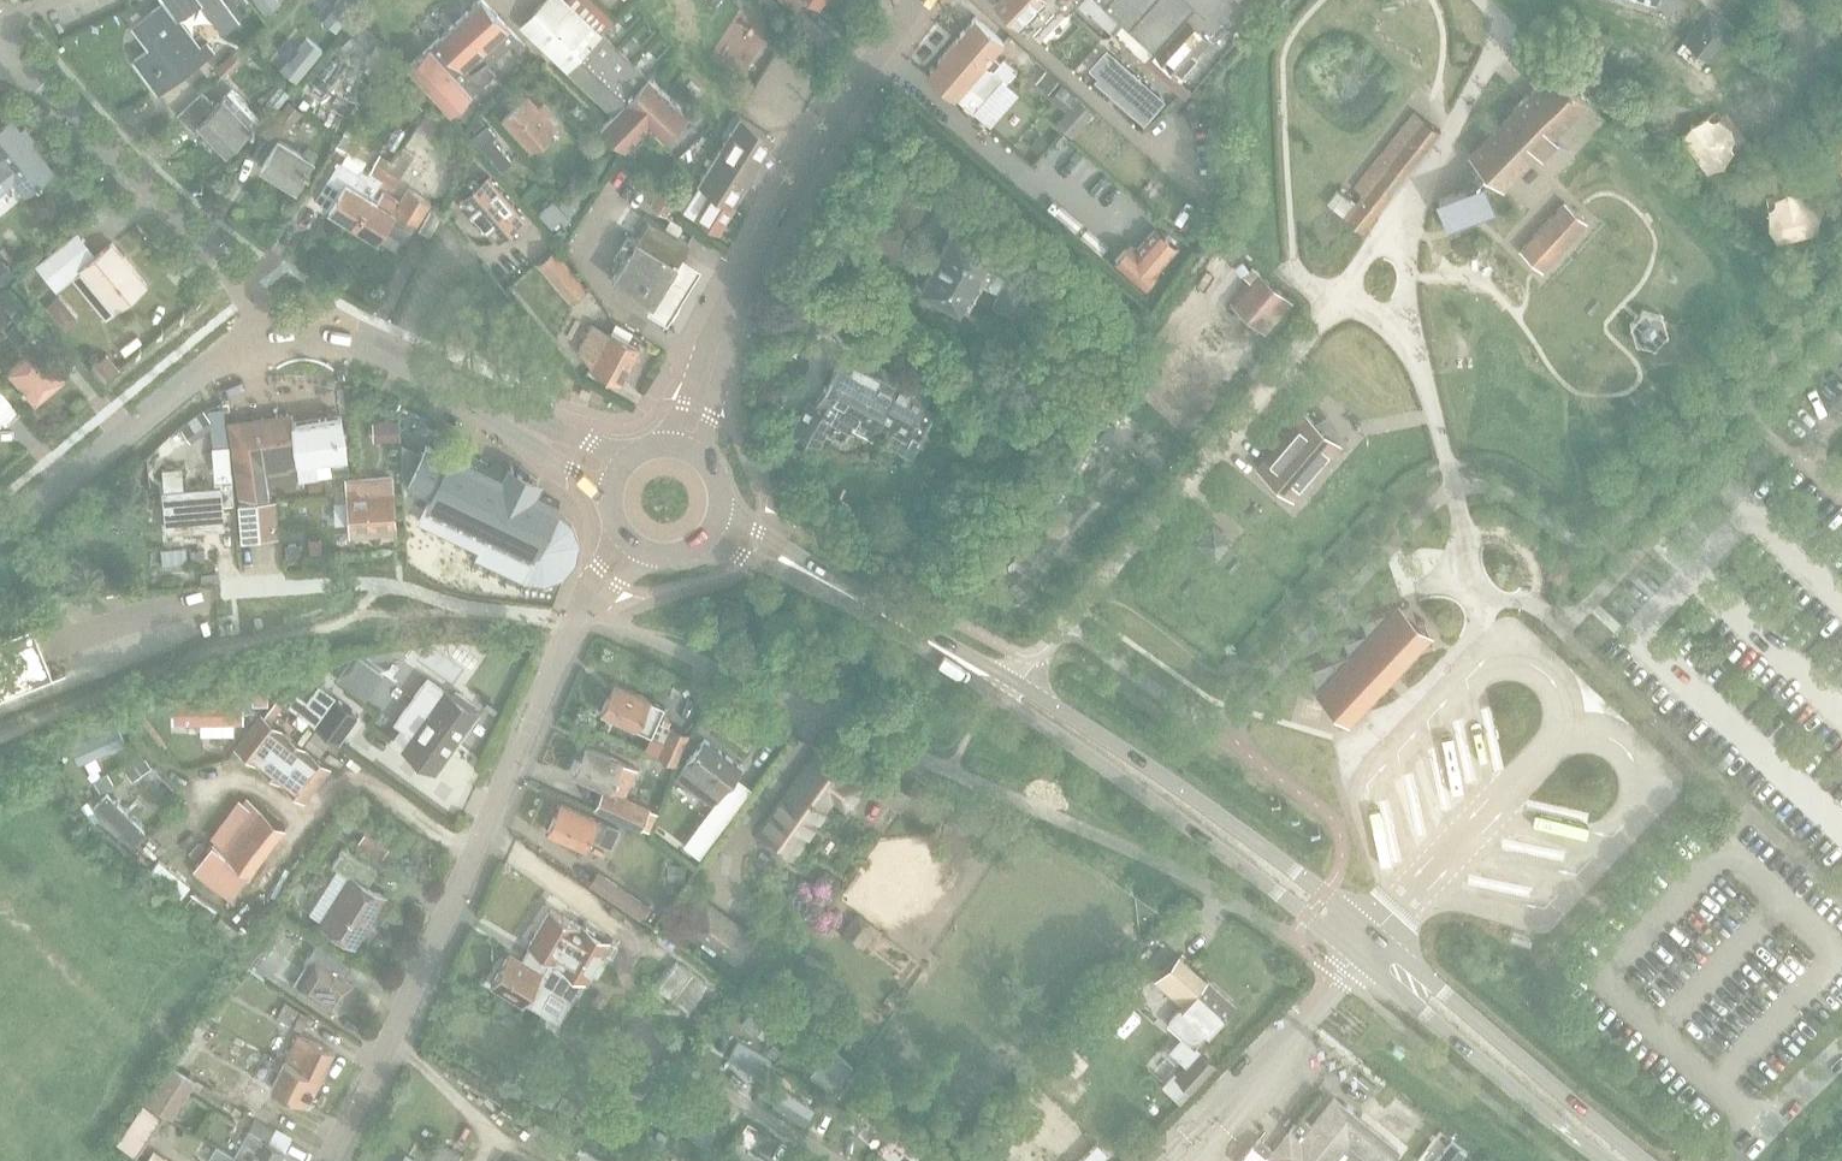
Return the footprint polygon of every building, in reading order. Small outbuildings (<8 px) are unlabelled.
[(240,19),(225,0),(162,0),(163,1),(139,19),(156,42),(135,58),(159,90),(214,49),(207,39),(198,46),(177,18),(201,1),(223,31),(240,19)] [(280,0),(279,0),(257,0),(265,11),(280,0)] [(320,16),(334,27),(355,0),(332,0),(320,16)] [(523,43),(483,0),(479,0),(406,66),(447,111),(493,69),(486,62),(510,41),(517,48),(523,43)] [(664,136),(683,110),(565,0),(542,0),(520,25),(612,112),(600,124),(624,147),(648,121),(664,136)] [(795,9),(803,0),(783,0),(795,9)] [(1023,25),(1046,0),(996,0),(1023,25)] [(1154,48),(1104,0),(1080,0),(1078,2),(1088,11),(1089,10),(1143,60),(1154,48)] [(1154,48),(1155,49),(1178,71),(1200,46),(1208,52),(1217,41),(1209,35),(1239,0),(1104,0),(1154,48)] [(1684,39),(1704,55),(1728,27),(1708,10),(1684,39)] [(975,15),(956,37),(1001,76),(1006,80),(1017,68),(1003,56),(1000,60),(992,53),(1003,40),(975,15)] [(280,68),(293,79),(320,47),(307,36),(280,68)] [(1001,76),(956,37),(926,71),(972,110),(1001,76)] [(1175,76),(1178,71),(1155,49),(1151,53),(1175,76)] [(221,73),(223,75),(240,58),(232,50),(215,66),(214,66),(206,73),(213,80),(221,73)] [(1114,55),(1096,75),(1146,119),(1164,98),(1114,55)] [(1488,173),(1502,187),(1587,101),(1553,67),(1468,152),(1482,166),(1463,185),(1464,187),(1437,198),(1448,227),(1490,210),(1479,182),(1488,173)] [(1045,68),(1034,80),(1047,91),(1057,79),(1045,68)] [(1048,95),(1064,110),(1077,96),(1061,81),(1048,95)] [(253,125),(262,116),(230,85),(212,103),(199,89),(176,112),(191,126),(197,120),(226,150),(242,134),(243,136),(253,126),(253,125)] [(504,118),(528,145),(551,124),(527,97),(504,118)] [(1055,122),(1071,136),(1094,110),(1078,97),(1055,122)] [(268,123),(282,134),(302,109),(288,98),(268,123)] [(1335,209),(1362,229),(1439,129),(1413,109),(1352,186),(1361,192),(1355,200),(1347,194),(1335,209)] [(703,187),(734,207),(734,206),(770,149),(766,132),(739,115),(698,181),(700,183),(703,187)] [(486,122),(484,125),(478,118),(471,125),(476,131),(471,135),(501,169),(512,159),(492,137),(496,133),(486,122)] [(24,193),(52,170),(11,119),(0,127),(0,189),(13,179),(24,193)] [(334,146),(346,154),(362,130),(349,122),(334,146)] [(308,147),(305,153),(279,137),(262,165),(296,187),(318,153),(308,147)] [(387,168),(354,222),(378,237),(385,226),(405,239),(429,200),(408,187),(400,201),(383,191),(377,200),(371,196),(380,181),(392,188),(414,153),(402,145),(387,168)] [(354,222),(387,168),(375,160),(368,171),(361,167),(359,171),(339,159),(315,198),(354,222)] [(495,238),(522,215),(487,174),(460,197),(495,238)] [(719,231),(734,207),(703,187),(700,183),(698,181),(697,183),(701,185),(685,209),(719,231)] [(1519,249),(1541,269),(1585,221),(1563,200),(1519,249)] [(417,228),(427,234),(440,211),(430,206),(417,228)] [(677,234),(683,225),(663,213),(658,222),(649,217),(636,237),(632,234),(620,254),(625,257),(611,279),(651,304),(682,255),(690,242),(677,234)] [(1132,278),(1170,239),(1149,220),(1127,242),(1119,236),(1102,254),(1132,278)] [(1008,270),(1004,276),(996,272),(997,270),(984,264),(993,247),(951,224),(917,287),(959,310),(961,306),(967,309),(981,283),(996,291),(990,302),(1012,314),(1030,281),(1008,270)] [(113,310),(145,284),(111,241),(94,255),(84,243),(56,266),(66,279),(70,276),(93,305),(103,297),(113,310)] [(538,263),(572,302),(588,289),(554,249),(538,263)] [(702,267),(682,255),(651,304),(648,310),(669,323),(702,267)] [(2,259),(0,260),(0,287),(0,288),(15,274),(2,259)] [(1231,303),(1258,327),(1286,295),(1258,271),(1231,303)] [(24,387),(33,398),(62,374),(36,344),(50,333),(29,309),(17,295),(3,307),(27,335),(16,345),(23,354),(7,367),(21,383),(19,385),(23,389),(24,387)] [(1638,307),(1638,308),(1638,307),(1638,308),(1629,317),(1627,317),(1625,321),(1627,322),(1630,335),(1628,336),(1632,339),(1633,338),(1646,342),(1646,344),(1650,343),(1650,341),(1660,332),(1661,333),(1663,329),(1661,328),(1658,315),(1660,314),(1656,311),(1655,312),(1643,307),(1642,306),(1638,307)] [(621,381),(640,346),(610,330),(602,344),(593,339),(588,348),(597,353),(591,365),(621,381)] [(879,365),(877,370),(842,351),(814,401),(807,398),(792,426),(817,440),(823,428),(839,437),(845,435),(852,423),(866,431),(873,419),(892,429),(885,441),(911,455),(936,409),(918,399),(923,389),(879,365)] [(1256,466),(1293,497),(1340,442),(1303,411),(1256,466)] [(259,426),(231,430),(240,493),(268,489),(303,484),(301,471),(317,469),(347,465),(345,453),(346,452),(340,414),(259,426)] [(233,502),(230,471),(228,444),(211,445),(215,488),(183,490),(181,466),(162,467),(164,492),(167,528),(209,525),(208,510),(220,509),(220,503),(233,502)] [(425,445),(407,481),(430,492),(421,509),(482,538),(474,556),(523,579),(523,578),(543,582),(561,576),(562,575),(574,561),(577,542),(571,523),(555,510),(556,508),(531,495),(537,483),(506,469),(500,481),(485,474),(466,464),(425,445)] [(391,489),(375,490),(375,478),(348,480),(349,499),(333,500),(334,522),(351,521),(351,526),(393,523),(391,489)] [(237,502),(240,539),(260,538),(257,500),(237,502)] [(1356,717),(1353,708),(1425,632),(1416,623),(1408,602),(1361,619),(1366,633),(1343,641),(1348,654),(1309,668),(1316,687),(1323,685),(1337,724),(1356,717)] [(0,633),(0,692),(51,671),(31,621),(0,633)] [(489,645),(480,658),(492,667),(502,654),(489,645)] [(455,687),(452,691),(434,678),(390,740),(436,773),(480,711),(470,704),(473,700),(455,687)] [(675,761),(687,733),(657,719),(663,705),(650,699),(650,698),(613,682),(600,711),(637,727),(664,739),(658,754),(675,761)] [(223,693),(182,694),(182,709),(223,708),(223,693)] [(312,724),(338,742),(360,712),(334,694),(312,724)] [(233,747),(302,800),(327,769),(258,715),(233,747)] [(111,726),(74,742),(79,754),(117,738),(111,726)] [(675,776),(712,803),(740,765),(704,738),(675,776)] [(641,825),(649,829),(657,811),(649,807),(650,805),(624,793),(635,767),(622,761),(585,744),(572,773),(601,787),(592,807),(640,828),(641,825)] [(834,790),(843,796),(853,782),(822,761),(801,791),(792,785),(759,831),(790,853),(834,790)] [(93,806),(131,843),(145,829),(106,792),(93,806)] [(230,898),(285,825),(246,795),(242,800),(238,797),(210,835),(214,839),(192,869),(230,898)] [(598,840),(611,845),(619,827),(560,801),(547,830),(585,847),(592,832),(600,835),(598,840)] [(320,922),(354,943),(384,895),(367,884),(376,869),(342,847),(331,864),(350,875),(320,922)] [(666,878),(683,880),(685,863),(667,861),(666,878)] [(588,882),(639,917),(649,903),(597,868),(588,882)] [(697,894),(680,920),(739,961),(759,936),(753,932),(756,929),(705,893),(703,896),(697,894)] [(567,964),(574,969),(595,938),(553,910),(532,940),(552,954),(543,971),(558,980),(567,964)] [(293,983),(334,1009),(350,982),(342,977),(351,963),(316,941),(303,962),(305,963),(293,983)] [(1205,977),(1205,978),(1177,953),(1154,979),(1181,1004),(1165,1021),(1181,1036),(1174,1043),(1183,1051),(1180,1055),(1187,1061),(1176,1072),(1174,1070),(1161,1084),(1179,1100),(1213,1063),(1194,1045),(1233,1002),(1205,977)] [(533,993),(541,998),(552,980),(510,955),(491,986),(525,1006),(533,993)] [(658,984),(688,1007),(707,981),(677,959),(658,984)] [(795,1017),(765,989),(753,1001),(784,1029),(795,1017)] [(275,1018),(288,1025),(298,1008),(285,1000),(275,1018)] [(840,1056),(810,1030),(801,1040),(830,1067),(840,1056)] [(171,1060),(180,1066),(197,1041),(187,1035),(171,1060)] [(285,1064),(319,1080),(332,1053),(298,1037),(285,1064)] [(757,1073),(721,1051),(713,1065),(749,1087),(757,1073)] [(147,1100),(172,1116),(196,1078),(171,1062),(147,1100)] [(307,1106),(319,1080),(285,1064),(273,1090),(307,1106)] [(801,1102),(769,1083),(762,1096),(793,1114),(801,1102)] [(854,1113),(882,1133),(895,1118),(866,1096),(854,1113)] [(1397,1151),(1331,1097),(1295,1141),(1285,1133),(1266,1156),(1272,1160),(1334,1160),(1347,1145),(1367,1160),(1388,1160),(1397,1151)] [(116,1141),(136,1156),(163,1117),(143,1102),(116,1141)] [(706,1129),(673,1107),(666,1118),(698,1140),(706,1129)] [(241,1160),(277,1160),(283,1150),(267,1140),(273,1130),(253,1118),(232,1154),(216,1145),(216,1147),(239,1160),(241,1160)] [(885,1137),(913,1158),(926,1142),(898,1120),(885,1137)] [(638,1160),(641,1160),(654,1160),(657,1156),(662,1159),(669,1149),(664,1145),(669,1136),(657,1129),(638,1160)] [(440,1160),(457,1160),(462,1152),(438,1139),(429,1155),(440,1160)] [(735,1142),(726,1157),(733,1160),(768,1160),(735,1142)] [(239,1160),(216,1147),(207,1160),(241,1160),(239,1160)] [(154,1148),(145,1160),(172,1160),(154,1148)] [(937,1151),(929,1160),(949,1160),(937,1151)]
